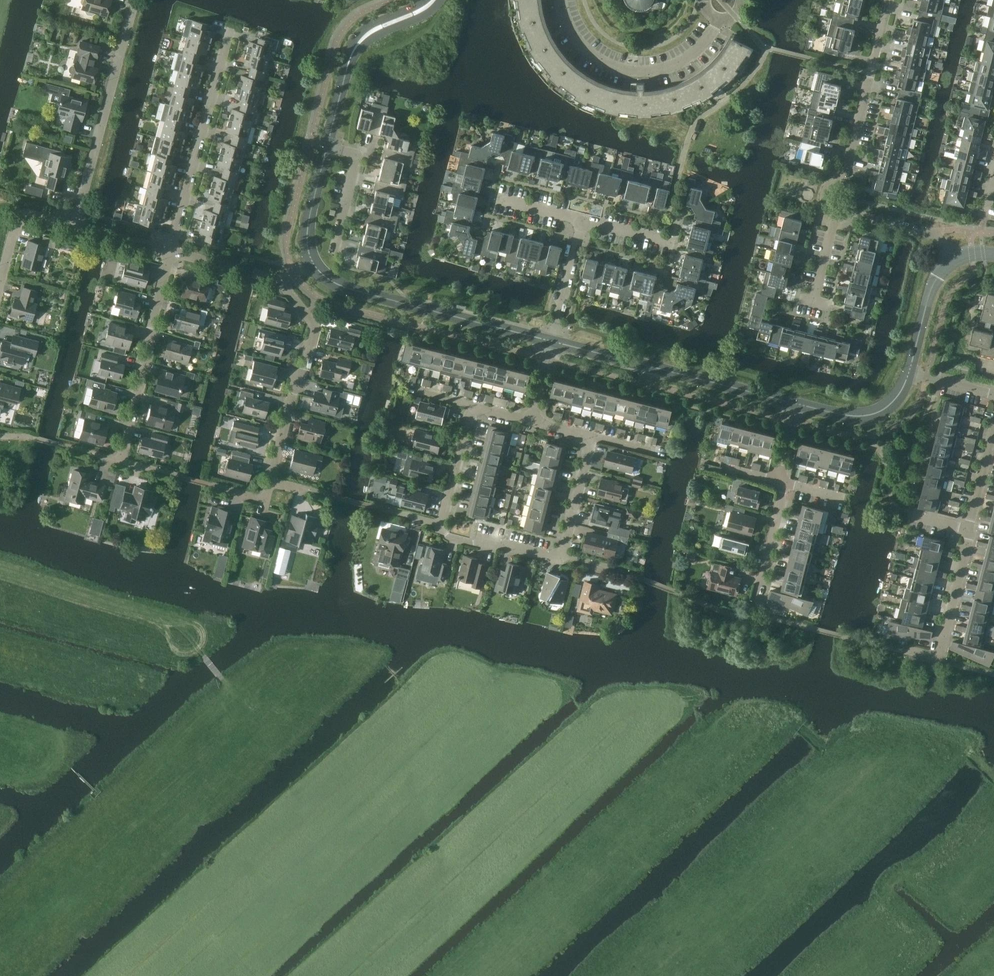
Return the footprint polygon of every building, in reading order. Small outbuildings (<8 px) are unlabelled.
[(80,2),(82,4),(83,5),(82,9),(86,10),(86,11),(87,14),(91,15),(94,13),(94,12),(107,16),(112,0),(81,0),(80,2)] [(580,73),(576,70),(573,67),(569,64),(566,61),(563,57),(559,52),(555,47),(552,41),(549,35),(546,29),(544,23),(542,17),(540,10),(539,4),(539,0),(520,0),(520,2),(521,6),(521,10),(522,14),(523,18),(520,18),(520,21),(522,26),(523,31),(526,30),(534,48),(531,49),(536,57),(538,60),(541,59),(543,62),(545,65),(548,68),(550,71),(553,74),(550,76),(554,80),(558,83),(560,85),(562,83),(565,85),(568,88),(571,90),(574,92),(578,94),(576,97),(580,99),(587,103),(589,100),(592,102),(596,103),(599,105),(603,106),(607,107),(606,111),(619,115),(639,117),(654,116),(672,113),(685,109),(684,106),(701,99),(702,101),(714,94),(713,91),(727,79),(729,82),(739,71),(737,69),(747,54),(750,56),(753,49),(733,38),(729,44),(725,51),(720,57),(716,62),(711,67),(705,72),(700,76),(694,79),(687,83),(681,86),(674,88),(668,90),(664,91),(660,92),(656,92),(653,93),(649,93),(645,93),(645,82),(631,83),(632,93),(628,92),(621,91),(615,90),(609,88),(603,86),(597,83),(591,80),(585,77),(580,73)] [(944,3),(934,0),(918,0),(922,1),(919,14),(940,20),(944,3)] [(861,14),(863,7),(841,2),(838,13),(833,12),(832,18),(852,23),(853,17),(858,18),(859,14),(861,14)] [(939,26),(940,20),(919,14),(917,20),(915,19),(913,27),(908,26),(907,30),(929,35),(932,24),(939,26)] [(991,17),(990,16),(987,28),(982,26),(980,32),(986,34),(993,36),(993,18),(991,17)] [(856,30),(850,28),(852,23),(832,18),(828,35),(832,36),(854,41),(856,35),(854,34),(856,30)] [(192,20),(187,37),(209,43),(212,32),(205,30),(207,24),(192,20)] [(926,46),(929,35),(907,30),(907,33),(911,35),(909,42),(926,46)] [(986,34),(981,52),(985,53),(985,52),(993,54),(993,36),(986,34)] [(250,42),(247,53),(269,59),(271,48),(276,50),(279,40),(265,36),(264,39),(258,38),(257,44),(250,42)] [(853,48),(854,41),(832,36),(830,47),(825,46),(823,52),(838,56),(840,50),(850,52),(851,48),(853,48)] [(969,36),(966,46),(971,47),(974,37),(969,36)] [(206,54),(209,43),(187,37),(183,54),(199,58),(200,53),(206,54)] [(94,83),(94,82),(96,81),(97,77),(96,75),(98,69),(91,67),(94,58),(97,59),(100,47),(80,42),(77,53),(82,55),(80,64),(75,63),(71,77),(94,83)] [(931,47),(926,46),(909,42),(908,49),(903,48),(902,52),(923,57),(924,57),(928,58),(931,47)] [(203,65),(198,64),(199,58),(183,54),(177,52),(177,53),(178,53),(177,60),(176,63),(173,69),(173,70),(178,71),(179,71),(200,77),(203,65)] [(921,68),(924,57),(923,57),(902,52),(901,56),(906,57),(904,64),(921,68)] [(985,52),(985,53),(982,62),(993,65),(993,54),(985,52)] [(269,59),(247,53),(244,64),(251,66),(249,72),(264,76),(269,59)] [(982,62),(977,61),(974,71),(993,76),(993,65),(982,62)] [(921,68),(904,64),(902,71),(897,70),(896,74),(918,79),(921,68)] [(197,88),(200,77),(179,71),(178,71),(174,88),(189,92),(190,86),(197,88)] [(842,85),(836,84),(838,76),(819,71),(814,90),(819,91),(841,97),(842,90),(841,90),(842,85)] [(993,85),(993,76),(974,71),(971,82),(993,87),(993,85)] [(260,92),(264,76),(249,72),(248,77),(241,75),(238,87),(260,92)] [(915,90),(918,79),(896,74),(896,78),(900,79),(898,87),(901,87),(899,93),(921,98),(922,92),(915,90)] [(991,98),(993,87),(971,82),(969,92),(971,92),(974,93),(974,94),(991,98)] [(47,83),(45,91),(53,93),(51,100),(60,103),(57,112),(67,114),(64,128),(76,132),(79,120),(82,121),(87,101),(68,96),(70,89),(59,86),(47,83)] [(260,92),(238,87),(235,98),(242,100),(240,105),(255,109),(260,92)] [(187,97),(189,92),(174,88),(170,105),(191,110),(194,99),(187,97)] [(839,104),(841,97),(819,91),(816,102),(811,101),(810,107),(829,112),(831,107),(836,108),(837,103),(839,104)] [(988,108),(991,98),(974,94),(974,93),(971,92),(968,103),(962,102),(961,108),(980,113),(981,107),(988,108)] [(921,98),(899,93),(896,106),(891,105),(890,109),(916,115),(921,98)] [(188,122),(191,110),(170,105),(165,103),(161,120),(165,121),(180,125),(181,120),(188,122)] [(373,134),(380,105),(372,103),(370,111),(362,108),(357,128),(365,130),(365,132),(373,134)] [(251,126),(255,109),(240,105),(239,111),(232,109),(229,120),(251,126)] [(388,107),(380,105),(373,134),(381,136),(381,134),(384,135),(386,138),(395,132),(392,127),(395,117),(386,115),(388,107)] [(832,124),(833,119),(828,118),(829,112),(810,107),(805,124),(832,131),(834,124),(832,124)] [(978,119),(980,113),(961,108),(959,115),(965,116),(962,128),(965,129),(966,127),(982,132),(985,121),(978,119)] [(916,115),(890,109),(889,112),(894,114),(892,121),(914,126),(916,115)] [(251,126),(229,120),(226,132),(233,133),(231,139),(246,143),(251,126)] [(179,131),(180,125),(165,121),(161,138),(182,144),(185,133),(179,131)] [(914,126),(892,121),(890,128),(886,127),(885,131),(911,137),(914,126)] [(831,138),(832,131),(805,124),(801,142),(821,146),(822,141),(828,142),(829,138),(831,138)] [(980,142),(982,132),(966,127),(965,129),(963,138),(980,142)] [(911,137),(885,131),(884,134),(889,136),(887,143),(904,147),(908,148),(911,137)] [(398,138),(395,132),(386,138),(388,142),(387,144),(385,144),(383,151),(413,159),(414,153),(415,151),(406,149),(409,140),(407,140),(407,138),(406,136),(404,135),(402,135),(401,136),(400,138),(398,138)] [(507,157),(511,141),(513,135),(505,133),(504,135),(493,132),(491,141),(486,144),(491,153),(495,151),(497,152),(497,154),(503,156),(504,158),(507,157)] [(65,135),(63,141),(71,143),(72,137),(65,135)] [(179,155),(182,144),(161,138),(156,137),(152,154),(156,155),(171,159),(173,154),(179,155)] [(977,152),(980,142),(963,138),(961,148),(977,152)] [(242,160),(246,143),(231,139),(230,144),(223,142),(220,154),(242,160)] [(519,171),(526,145),(511,141),(507,157),(504,158),(505,161),(504,164),(508,165),(508,168),(519,171)] [(70,158),(52,153),(53,149),(26,142),(23,153),(48,160),(45,173),(47,174),(49,175),(46,188),(61,192),(63,185),(64,185),(70,165),(68,164),(70,158)] [(819,152),(821,146),(801,142),(800,148),(804,149),(802,160),(801,162),(808,163),(808,162),(817,164),(816,166),(823,167),(825,158),(824,158),(825,153),(819,152)] [(901,158),(904,147),(887,143),(885,150),(880,149),(879,153),(901,158)] [(488,155),(491,153),(486,144),(481,147),(472,145),(469,153),(461,151),(460,157),(483,163),(484,160),(487,160),(488,155)] [(534,172),(540,148),(526,145),(519,171),(530,173),(530,171),(534,172)] [(548,178),(553,160),(544,158),(547,150),(540,148),(534,172),(538,173),(537,175),(548,178)] [(974,163),(977,152),(961,148),(958,159),(974,163)] [(412,162),(413,159),(383,151),(381,159),(383,160),(381,168),(400,173),(402,165),(411,167),(412,162)] [(563,179),(569,156),(564,154),(555,152),(553,160),(548,178),(559,181),(560,178),(563,179)] [(906,159),(901,158),(879,153),(878,157),(883,158),(881,165),(903,170),(906,159)] [(237,176),(242,160),(220,154),(217,165),(224,167),(222,172),(237,176)] [(170,164),(171,159),(156,155),(152,172),(173,178),(176,166),(170,164)] [(577,185),(582,168),(574,166),(576,157),(569,156),(563,179),(567,180),(566,183),(577,185)] [(482,167),(483,163),(460,157),(458,164),(466,166),(464,174),(482,179),(485,168),(482,167)] [(972,173),(974,163),(958,159),(955,169),(972,173)] [(592,187),(599,163),(592,162),(590,170),(582,168),(577,185),(588,188),(589,186),(592,187)] [(606,193),(611,175),(603,173),(605,165),(599,163),(592,187),(596,188),(595,190),(606,193)] [(903,170),(881,165),(879,172),(875,171),(874,175),(900,181),(903,170)] [(622,194),(628,171),(613,167),(611,175),(606,193),(617,196),(618,193),(622,194)] [(398,182),(400,173),(381,168),(379,177),(376,176),(374,184),(404,192),(406,184),(398,182)] [(969,184),(972,173),(955,169),(953,169),(950,179),(953,180),(969,184)] [(636,200),(640,182),(632,180),(634,172),(633,172),(628,171),(622,194),(625,195),(625,197),(636,200)] [(170,189),(173,178),(152,172),(147,189),(162,193),(164,187),(170,189)] [(233,193),(237,176),(222,172),(221,178),(214,176),(211,187),(233,193)] [(479,189),(482,179),(464,174),(456,172),(452,187),(476,193),(477,189),(479,189)] [(900,181),(874,175),(873,179),(878,180),(876,188),(874,193),(896,199),(900,181)] [(651,202),(657,178),(651,176),(648,185),(640,182),(636,200),(646,203),(647,201),(651,202)] [(663,179),(657,178),(651,202),(654,202),(654,205),(665,208),(670,190),(661,188),(663,180),(663,179)] [(692,206),(694,209),(703,203),(700,198),(703,190),(694,187),(696,179),(689,178),(682,206),(689,208),(689,205),(692,206)] [(966,194),(969,184),(953,180),(950,190),(966,194)] [(404,192),(374,184),(372,192),(375,192),(373,201),(392,206),(394,197),(402,199),(404,192)] [(442,184),(441,190),(451,192),(452,187),(442,184)] [(27,185),(25,193),(41,197),(43,189),(27,185)] [(228,210),(233,193),(211,187),(208,199),(215,201),(213,206),(228,210)] [(475,196),(476,193),(452,187),(451,192),(451,193),(459,195),(457,203),(475,208),(477,197),(475,196)] [(161,198),(162,193),(147,189),(143,205),(165,211),(168,200),(161,198)] [(963,205),(966,194),(950,190),(947,189),(942,207),(955,210),(957,204),(963,205)] [(390,214),(392,206),(373,201),(371,209),(368,209),(366,217),(396,224),(398,216),(390,214)] [(472,219),(475,208),(457,203),(455,211),(447,209),(446,210),(445,216),(469,222),(469,218),(472,219)] [(706,209),(703,203),(694,209),(696,212),(694,218),(697,218),(696,222),(720,228),(721,224),(721,222),(713,220),(715,211),(706,209)] [(162,223),(165,211),(143,205),(138,223),(153,227),(155,221),(162,223)] [(223,227),(228,210),(213,206),(212,212),(205,210),(202,221),(223,227)] [(785,217),(782,228),(805,233),(806,230),(800,228),(802,220),(794,218),(795,213),(782,209),(780,216),(785,217)] [(468,225),(469,222),(445,216),(443,222),(451,224),(449,233),(458,235),(461,240),(471,234),(469,231),(470,226),(468,225)] [(396,224),(366,217),(364,224),(367,225),(364,233),(384,238),(386,230),(394,232),(396,224)] [(219,244),(223,227),(202,221),(199,232),(206,234),(204,240),(219,244)] [(718,234),(720,228),(696,222),(695,225),(692,225),(690,236),(708,240),(710,232),(718,234)] [(804,237),(805,233),(782,228),(777,227),(775,238),(779,239),(796,243),(798,236),(804,237)] [(499,250),(503,232),(492,230),(492,232),(488,231),(487,235),(484,236),(486,239),(482,255),(497,258),(499,250)] [(854,242),(853,245),(881,252),(885,235),(864,230),(863,235),(862,235),(860,243),(854,242)] [(514,235),(503,232),(499,250),(507,252),(505,260),(511,262),(517,238),(513,238),(514,235)] [(384,238),(364,233),(362,242),(360,241),(358,249),(388,257),(390,250),(390,249),(382,247),(384,238)] [(486,239),(484,236),(482,238),(476,236),(475,238),(473,238),(471,234),(461,240),(464,245),(462,254),(473,257),(474,253),(482,255),(486,239)] [(57,240),(43,236),(41,244),(28,241),(21,265),(40,270),(47,246),(54,248),(57,240)] [(706,249),(708,240),(690,236),(687,247),(689,247),(688,251),(712,257),(714,252),(714,251),(706,249)] [(528,257),(532,240),(521,237),(521,239),(517,238),(511,262),(517,264),(519,255),(528,257)] [(794,250),(796,243),(779,239),(777,250),(799,256),(800,252),(794,250)] [(543,243),(532,240),(528,257),(536,260),(534,268),(536,268),(540,269),(546,246),(543,245),(543,243)] [(550,247),(546,246),(540,269),(546,271),(548,263),(557,265),(562,247),(550,244),(550,247)] [(878,263),(881,252),(853,245),(852,249),(858,251),(856,258),(878,263)] [(388,257),(358,249),(356,257),(358,258),(356,266),(375,271),(378,263),(386,265),(388,257)] [(799,256),(777,250),(772,249),(769,260),(774,261),(791,265),(792,258),(798,259),(799,256)] [(390,250),(388,257),(401,260),(403,253),(390,250)] [(712,257),(688,251),(687,255),(685,254),(682,265),(700,269),(702,261),(711,263),(712,257)] [(712,257),(711,263),(720,266),(722,259),(716,258),(712,257)] [(589,286),(595,288),(601,264),(597,263),(598,261),(587,258),(582,276),(591,278),(589,286)] [(875,274),(878,263),(856,258),(855,265),(849,264),(848,268),(871,273),(875,274)] [(148,272),(137,269),(139,263),(121,259),(119,265),(125,266),(121,280),(145,287),(148,272)] [(789,272),(791,265),(774,261),(771,272),(794,278),(795,274),(789,272)] [(612,283),(616,266),(605,263),(605,265),(601,264),(595,288),(601,289),(603,281),(612,283)] [(698,278),(700,269),(682,265),(680,276),(682,276),(681,280),(705,286),(706,283),(706,280),(698,278)] [(616,266),(612,283),(610,291),(620,294),(624,295),(630,272),(627,271),(627,268),(616,266)] [(868,284),(871,273),(848,268),(847,271),(853,273),(851,280),(868,284)] [(641,291),(645,273),(634,270),(634,272),(630,272),(624,295),(629,296),(630,297),(633,288),(641,291)] [(794,278),(771,272),(766,271),(762,288),(776,292),(777,286),(785,288),(787,280),(793,282),(794,278)] [(645,273),(641,291),(639,299),(653,302),(657,286),(660,285),(659,283),(660,279),(656,278),(656,276),(645,273)] [(204,301),(209,284),(187,278),(186,283),(184,284),(182,289),(183,291),(182,295),(204,301)] [(705,286),(681,280),(680,284),(678,283),(676,288),(673,290),(679,300),(685,309),(691,305),(695,290),(703,292),(705,286)] [(706,283),(705,286),(711,288),(714,288),(716,289),(718,282),(707,280),(706,283)] [(868,284),(851,280),(849,287),(843,286),(842,290),(870,296),(872,285),(868,284)] [(662,287),(660,285),(657,286),(653,302),(651,312),(670,317),(674,303),(679,300),(673,290),(670,292),(667,291),(668,289),(662,287)] [(589,286),(587,295),(593,296),(594,293),(595,288),(589,286)] [(703,292),(703,294),(711,296),(714,288),(711,288),(705,286),(703,292)] [(10,315),(32,320),(36,304),(33,303),(36,291),(24,287),(20,300),(15,298),(10,315)] [(774,297),(776,292),(762,288),(761,293),(757,292),(752,311),(764,314),(768,296),(774,297)] [(969,355),(993,361),(993,290),(986,288),(969,355)] [(870,296),(842,290),(841,293),(847,295),(845,303),(853,305),(852,310),(865,314),(870,296)] [(119,313),(136,318),(140,303),(130,301),(132,295),(118,291),(115,306),(120,307),(119,313)] [(287,328),(291,312),(280,310),(282,302),(270,299),(268,307),(269,308),(265,322),(287,328)] [(176,313),(172,327),(196,333),(201,313),(186,309),(185,316),(176,313)] [(864,320),(865,314),(852,310),(850,316),(864,320)] [(769,341),(774,318),(770,317),(769,323),(762,321),(764,314),(752,311),(748,327),(759,329),(757,338),(769,341)] [(780,344),(784,327),(777,325),(778,319),(774,318),(769,341),(780,344)] [(128,350),(132,335),(121,332),(122,326),(110,323),(105,344),(114,346),(113,352),(124,355),(126,349),(128,350)] [(791,346),(796,324),(793,323),(791,329),(784,327),(780,344),(791,346)] [(802,349),(806,332),(799,330),(800,325),(796,324),(791,346),(802,349)] [(331,328),(327,343),(351,349),(354,336),(358,337),(360,329),(349,326),(347,332),(331,328)] [(813,352),(819,329),(815,328),(813,334),(806,332),(802,349),(813,352)] [(288,349),(291,337),(260,329),(258,337),(264,339),(261,351),(266,352),(275,355),(280,356),(282,347),(288,349)] [(372,329),(370,337),(380,340),(382,332),(372,329)] [(824,355),(828,338),(821,336),(822,330),(819,329),(813,352),(824,355)] [(835,357),(841,335),(837,334),(835,339),(828,338),(824,355),(835,357)] [(18,336),(14,335),(11,344),(4,342),(4,341),(3,341),(3,343),(1,344),(0,348),(0,349),(1,350),(0,353),(0,358),(6,359),(5,362),(7,364),(11,365),(13,364),(14,362),(22,364),(24,357),(29,358),(30,354),(34,356),(38,342),(18,336)] [(844,335),(841,335),(835,357),(847,360),(849,351),(859,354),(862,340),(852,337),(850,343),(843,341),(844,335)] [(169,340),(164,356),(178,360),(178,362),(187,364),(191,346),(169,340)] [(420,366),(425,347),(414,344),(411,355),(407,356),(406,356),(405,357),(405,358),(404,360),(405,361),(405,362),(409,363),(420,366)] [(430,369),(435,349),(425,347),(420,366),(430,369)] [(441,371),(446,352),(435,349),(430,369),(441,371)] [(266,352),(264,358),(274,361),(275,355),(266,352)] [(451,375),(456,355),(446,352),(441,371),(441,373),(451,375)] [(120,380),(124,366),(113,363),(115,357),(102,354),(100,360),(102,360),(98,374),(120,380)] [(461,378),(462,377),(467,357),(456,355),(451,375),(461,378)] [(472,379),(477,360),(467,357),(462,377),(472,379)] [(323,360),(319,375),(339,380),(341,372),(348,373),(351,361),(338,358),(336,364),(323,360)] [(249,381),(272,387),(278,366),(254,360),(249,381)] [(483,382),(488,363),(477,360),(472,379),(472,381),(483,383),(483,382)] [(362,363),(360,371),(368,373),(370,365),(362,363)] [(494,385),(498,366),(488,363),(483,382),(494,385)] [(961,372),(962,372),(968,373),(970,366),(963,364),(961,372)] [(504,387),(509,368),(498,366),(494,385),(504,387)] [(514,390),(519,371),(509,368),(504,387),(514,390)] [(161,369),(156,389),(179,396),(184,376),(161,369)] [(530,374),(519,371),(514,390),(525,393),(530,374)] [(112,412),(116,394),(104,390),(105,384),(87,380),(86,385),(93,387),(88,406),(112,412)] [(562,402),(567,383),(556,380),(551,399),(562,402)] [(2,384),(0,383),(0,414),(3,404),(8,405),(11,397),(18,399),(21,389),(2,384)] [(572,405),(577,385),(567,383),(562,402),(572,405)] [(583,407),(587,388),(577,385),(572,405),(583,407)] [(593,411),(594,406),(598,391),(587,388),(583,407),(582,408),(593,411)] [(315,392),(311,407),(319,409),(318,411),(325,413),(326,411),(331,412),(331,414),(339,417),(343,401),(345,394),(336,392),(325,389),(324,394),(315,392)] [(241,390),(239,395),(239,398),(246,400),(243,412),(264,418),(268,402),(252,398),(253,393),(241,390)] [(604,409),(608,393),(598,391),(594,406),(604,409)] [(615,412),(619,396),(608,393),(604,409),(604,413),(614,415),(615,412)] [(625,414),(630,399),(619,396),(615,412),(625,414)] [(635,421),(640,401),(630,399),(625,414),(625,418),(635,421)] [(965,405),(946,400),(943,411),(962,416),(965,405)] [(448,416),(450,409),(421,401),(420,403),(417,417),(442,423),(444,415),(448,416)] [(645,423),(650,404),(640,401),(635,421),(645,423)] [(152,403),(147,423),(170,429),(175,410),(152,403)] [(657,422),(661,407),(650,404),(645,423),(655,426),(656,422),(657,422)] [(672,410),(661,407),(657,422),(656,422),(655,426),(667,429),(671,429),(672,428),(673,428),(673,427),(673,426),(673,425),(673,424),(673,423),(672,423),(669,421),(672,410)] [(960,426),(962,416),(943,411),(940,422),(960,426)] [(79,439),(103,445),(108,425),(85,419),(79,439)] [(301,423),(297,437),(303,439),(311,441),(312,441),(320,443),(325,422),(312,419),(311,425),(301,423)] [(233,443),(256,449),(260,436),(257,435),(259,428),(233,421),(231,430),(236,431),(233,443)] [(729,441),(733,425),(722,422),(720,433),(716,434),(715,434),(714,435),(713,435),(713,436),(713,437),(713,438),(713,439),(713,440),(714,440),(717,441),(729,444),(730,441),(729,441)] [(957,437),(960,426),(940,422),(938,432),(957,437)] [(490,425),(487,439),(510,445),(514,431),(508,430),(508,432),(496,429),(497,427),(490,425)] [(740,443),(744,428),(733,425),(729,441),(730,441),(740,443)] [(750,446),(754,430),(744,428),(740,443),(739,447),(749,449),(750,446)] [(413,447),(438,453),(441,445),(438,444),(441,435),(416,429),(413,438),(416,438),(413,447)] [(760,452),(765,433),(754,430),(750,446),(749,449),(760,452)] [(954,447),(957,437),(938,432),(935,442),(954,447)] [(776,436),(765,433),(760,452),(771,455),(776,436)] [(143,437),(139,451),(161,457),(165,443),(166,444),(168,437),(155,434),(153,440),(143,437)] [(510,445),(487,439),(484,449),(503,454),(508,455),(510,445)] [(559,445),(547,442),(544,453),(563,458),(566,445),(559,443),(559,445)] [(807,464),(812,445),(801,442),(796,461),(807,464)] [(952,458),(954,447),(935,442),(932,453),(948,457),(952,458)] [(967,442),(965,450),(973,452),(975,444),(969,442),(967,442)] [(817,467),(822,448),(812,445),(807,464),(817,467)] [(217,448),(216,454),(225,456),(227,450),(217,448)] [(828,470),(833,450),(822,448),(817,467),(828,470)] [(322,456),(303,451),(294,449),(289,469),(312,475),(316,462),(321,464),(322,456)] [(503,454),(484,449),(481,460),(500,464),(503,454)] [(435,465),(422,461),(423,456),(409,452),(399,450),(398,455),(408,458),(404,473),(432,481),(435,465)] [(838,472),(843,453),(833,450),(828,470),(838,472)] [(636,458),(630,457),(609,451),(606,465),(632,472),(636,458)] [(560,469),(563,458),(544,453),(541,464),(560,469)] [(854,456),(843,453),(838,472),(849,475),(853,475),(854,475),(855,474),(856,473),(856,472),(856,471),(855,469),(851,467),(854,456)] [(945,467),(948,457),(932,453),(930,463),(945,467)] [(225,474),(248,480),(252,465),(248,464),(249,458),(232,454),(230,460),(229,459),(225,474)] [(500,464),(481,460),(479,470),(498,475),(500,464)] [(702,462),(701,468),(721,473),(723,467),(702,462)] [(943,478),(945,467),(930,463),(927,474),(943,478)] [(558,479),(560,469),(541,464),(539,474),(558,479)] [(90,475),(73,470),(66,499),(83,503),(84,497),(100,501),(104,485),(89,481),(90,475)] [(498,475),(479,470),(476,481),(495,485),(498,475)] [(555,489),(558,479),(539,474),(536,485),(555,489)] [(946,479),(943,478),(927,474),(924,484),(940,488),(944,489),(946,479)] [(406,489),(407,486),(408,483),(392,478),(390,485),(399,487),(397,495),(404,497),(402,504),(424,510),(428,494),(406,489)] [(630,486),(624,484),(617,482),(617,481),(616,481),(616,482),(602,478),(598,495),(626,502),(630,486)] [(495,485),(476,481),(473,491),(492,496),(495,485)] [(937,499),(940,488),(924,484),(922,495),(937,499)] [(552,500),(555,489),(536,485),(533,495),(552,500)] [(739,485),(738,488),(737,489),(736,491),(735,495),(735,498),(735,499),(735,502),(758,508),(760,501),(758,500),(760,491),(753,489),(752,487),(751,487),(750,486),(748,487),(747,487),(739,485)] [(152,491),(135,486),(133,495),(125,492),(121,508),(127,510),(125,519),(134,522),(136,517),(144,519),(146,511),(150,512),(154,500),(149,499),(152,491)] [(492,496),(473,491),(471,501),(490,506),(492,496)] [(550,510),(552,500),(533,495),(531,505),(550,510)] [(941,500),(937,499),(922,495),(919,506),(938,511),(941,500)] [(490,506),(471,501),(467,515),(474,517),(475,514),(487,517),(490,506)] [(619,523),(622,511),(596,504),(593,513),(594,513),(592,521),(611,526),(612,521),(619,523)] [(756,518),(732,511),(733,506),(727,504),(725,510),(731,511),(727,528),(752,534),(756,518)] [(547,521),(550,510),(531,505),(528,516),(547,521)] [(829,511),(823,510),(803,505),(801,513),(801,516),(826,522),(829,511)] [(226,547),(235,513),(212,507),(209,518),(207,517),(205,526),(206,526),(203,540),(226,547)] [(626,507),(625,514),(635,517),(637,509),(626,507)] [(824,533),(826,522),(801,516),(801,513),(796,512),(795,517),(800,518),(798,526),(824,533)] [(292,515),(286,540),(298,544),(297,545),(298,545),(300,540),(312,543),(318,518),(306,515),(307,513),(306,513),(305,518),(292,515)] [(992,517),(987,515),(986,520),(991,522),(989,530),(993,531),(993,520),(992,519),(992,517)] [(544,534),(547,521),(528,516),(525,527),(537,530),(537,532),(544,534)] [(268,558),(275,533),(276,531),(267,529),(269,522),(252,517),(250,528),(248,527),(243,546),(261,551),(260,556),(268,558)] [(94,518),(89,533),(99,536),(104,520),(94,518)] [(834,525),(832,531),(842,534),(844,527),(834,525)] [(821,543),(824,533),(798,526),(796,534),(790,533),(789,538),(795,539),(795,537),(815,542),(821,543)] [(380,560),(379,565),(389,568),(391,563),(398,564),(401,552),(403,552),(407,534),(399,532),(399,533),(383,529),(381,540),(379,545),(384,546),(382,551),(380,560)] [(608,538),(588,533),(584,550),(613,557),(617,541),(627,544),(628,537),(609,532),(608,538)] [(984,542),(982,547),(988,548),(988,546),(993,547),(993,535),(991,535),(989,543),(984,542)] [(747,554),(748,549),(749,543),(722,536),(719,547),(728,550),(728,552),(737,555),(737,552),(747,554)] [(924,536),(922,547),(941,552),(942,549),(944,541),(924,536)] [(821,543),(815,542),(795,537),(795,539),(793,547),(813,552),(818,554),(819,553),(818,553),(819,550),(820,547),(820,544),(821,544),(821,543)] [(437,579),(438,579),(444,580),(448,564),(442,562),(445,550),(428,546),(423,567),(420,566),(418,575),(420,577),(434,581),(437,579)] [(988,548),(985,556),(993,558),(993,547),(988,546),(988,548)] [(278,547),(272,572),(284,575),(291,550),(278,547)] [(793,547),(791,555),(790,558),(810,563),(813,552),(793,547)] [(941,554),(945,555),(947,550),(942,549),(941,552),(922,547),(919,557),(939,562),(941,554)] [(688,552),(686,560),(694,562),(696,554),(688,552)] [(215,574),(223,576),(229,555),(220,553),(215,574)] [(790,558),(791,555),(785,554),(784,559),(789,560),(787,568),(807,573),(810,563),(790,558)] [(480,559),(465,555),(459,578),(474,582),(473,586),(481,588),(487,565),(479,563),(480,559)] [(939,562),(919,557),(915,556),(913,567),(916,568),(936,573),(935,575),(940,576),(942,571),(937,570),(939,562)] [(985,556),(983,564),(983,567),(993,569),(993,558),(985,556)] [(525,567),(508,562),(506,571),(500,569),(495,589),(504,591),(504,589),(519,592),(525,567)] [(983,564),(978,563),(977,568),(982,569),(980,577),(993,581),(993,569),(983,567),(983,564)] [(736,594),(739,582),(741,577),(733,575),(735,568),(721,565),(715,564),(713,572),(712,571),(711,578),(708,578),(707,583),(709,585),(708,587),(736,594)] [(397,577),(394,590),(403,592),(406,579),(407,579),(410,569),(399,566),(397,576),(397,577)] [(807,573),(787,568),(785,576),(779,575),(778,580),(784,581),(785,579),(805,583),(807,573)] [(933,583),(935,575),(936,573),(916,568),(914,578),(933,583)] [(568,580),(559,578),(561,576),(548,572),(541,598),(562,603),(568,580)] [(933,583),(914,578),(910,577),(907,587),(931,593),(931,591),(933,583)] [(980,577),(978,585),(973,584),(972,589),(977,590),(978,588),(993,592),(993,581),(980,577)] [(785,579),(784,581),(782,590),(783,590),(802,594),(802,593),(805,583),(785,579)] [(598,585),(586,582),(581,599),(583,599),(581,610),(591,613),(592,608),(611,613),(615,595),(597,590),(598,585)] [(575,583),(572,595),(579,597),(582,585),(575,583)] [(930,596),(935,597),(936,592),(931,591),(931,593),(907,587),(906,587),(903,598),(928,604),(930,596)] [(978,588),(977,590),(975,598),(993,603),(993,592),(978,588)] [(814,597),(805,595),(806,594),(802,593),(802,594),(783,590),(782,593),(771,590),(769,597),(807,615),(813,601),(814,597)] [(928,604),(903,598),(902,597),(900,608),(925,614),(925,617),(930,618),(931,613),(926,612),(928,604)] [(975,598),(973,606),(972,609),(991,613),(993,603),(975,598)] [(972,609),(973,606),(968,605),(966,610),(972,611),(969,619),(989,624),(991,613),(972,609)] [(923,625),(925,617),(925,614),(900,608),(897,618),(903,620),(921,625),(923,625)] [(567,614),(564,626),(571,627),(574,616),(567,614)] [(921,628),(921,625),(903,620),(897,618),(891,616),(890,620),(889,624),(883,625),(883,633),(888,635),(930,639),(932,631),(921,628)] [(989,624),(969,619),(967,627),(962,626),(961,631),(966,632),(967,630),(986,634),(990,635),(993,625),(989,624)] [(967,630),(966,632),(964,641),(965,641),(983,645),(986,634),(967,630)] [(983,645),(965,641),(964,644),(953,641),(951,648),(989,666),(993,655),(993,652),(982,649),(983,645)]
